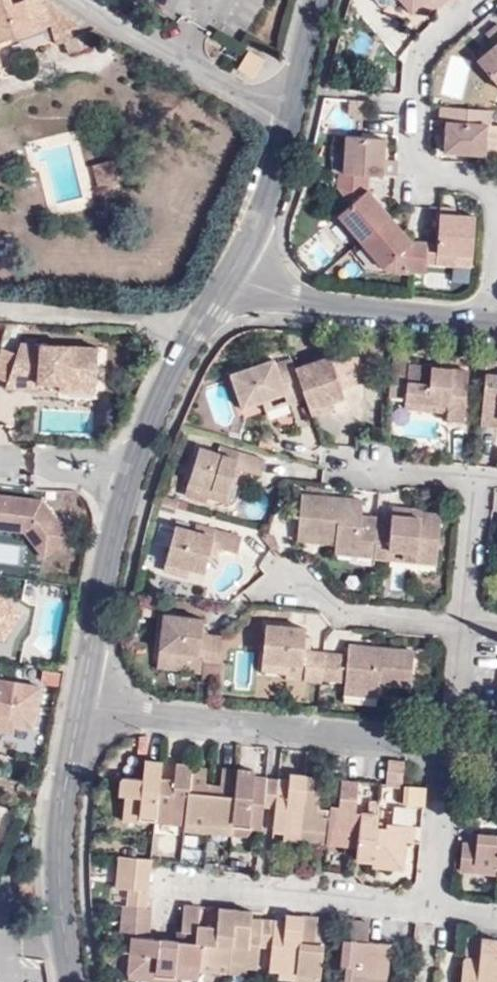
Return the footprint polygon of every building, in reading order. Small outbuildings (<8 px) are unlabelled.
[(49,0),(19,0),(12,2),(11,0),(0,0),(0,41),(50,24),(57,44),(65,42),(68,52),(99,43),(49,0)] [(411,12),(426,0),(401,0),(411,12)] [(436,9),(447,0),(427,0),(436,9)] [(486,35),(491,40),(482,48),(485,54),(477,61),(496,84),(496,27),(486,35)] [(254,80),(265,62),(248,52),(238,69),(254,80)] [(438,92),(460,99),(471,59),(450,53),(438,92)] [(367,103),(352,102),(350,117),(365,119),(367,103)] [(491,125),(492,112),(440,108),(440,123),(446,123),(444,153),(485,156),(487,126),(491,125)] [(485,156),(496,157),(496,126),(491,125),(487,126),(485,156)] [(396,177),(397,162),(384,161),(384,140),(346,138),(343,174),(368,176),(396,177)] [(93,164),(99,185),(118,181),(113,160),(93,164)] [(343,174),(338,174),(337,191),(351,205),(337,218),(360,243),(389,217),(367,192),(368,176),(343,174)] [(455,210),(440,209),(437,244),(435,266),(452,266),(453,255),(474,256),(475,218),(455,216),(455,210)] [(389,217),(360,243),(383,269),(397,258),(411,273),(425,274),(426,265),(427,244),(414,243),(389,217)] [(427,244),(426,265),(435,266),(437,244),(427,244)] [(453,255),(452,266),(473,267),(474,256),(453,255)] [(383,269),(381,271),(411,273),(397,258),(383,269)] [(58,383),(93,385),(96,347),(19,342),(3,386),(36,389),(37,382),(58,383)] [(306,400),(312,417),(326,413),(325,407),(333,404),(346,400),(343,392),(367,384),(358,359),(330,359),(295,370),(306,400)] [(289,406),(306,400),(295,370),(292,360),(278,366),(275,361),(233,375),(244,408),(285,395),(289,406)] [(392,373),(390,397),(406,398),(406,409),(431,412),(431,403),(450,404),(448,414),(448,420),(465,422),(469,371),(411,367),(411,361),(393,360),(392,373)] [(481,423),(496,425),(496,374),(486,373),(481,423)] [(58,383),(57,390),(93,392),(93,385),(58,383)] [(431,403),(431,412),(448,414),(450,404),(431,403)] [(325,407),(326,413),(335,410),(333,404),(325,407)] [(201,448),(190,482),(213,489),(230,494),(238,469),(263,476),(267,461),(241,453),(240,460),(201,448)] [(213,489),(190,482),(188,492),(210,499),(213,489)] [(22,530),(43,556),(69,536),(41,498),(0,493),(0,527),(22,530)] [(378,524),(378,519),(362,517),(364,501),(302,496),(299,535),(336,539),(336,545),(336,549),(360,550),(361,544),(376,545),(378,524)] [(378,524),(376,545),(375,558),(375,560),(408,562),(409,553),(439,555),(442,513),(422,512),(422,509),(411,508),(410,516),(393,515),(393,520),(393,521),(392,525),(378,524)] [(214,546),(223,548),(240,553),(243,538),(200,526),(198,533),(178,528),(169,561),(194,568),(207,572),(212,555),(214,546)] [(336,539),(299,535),(298,542),(336,545),(336,539)] [(375,558),(376,545),(361,544),(360,550),(336,549),(335,554),(375,558)] [(221,557),(223,548),(214,546),(212,555),(221,557)] [(409,553),(408,562),(438,565),(439,555),(409,553)] [(194,568),(169,561),(167,573),(192,579),(194,568)] [(13,605),(0,596),(0,625),(13,605)] [(19,609),(13,605),(0,625),(0,639),(19,609)] [(221,665),(224,636),(203,634),(205,620),(164,615),(160,650),(185,653),(199,655),(206,664),(221,665)] [(322,680),(324,653),(310,651),(304,652),(305,640),(306,629),(266,625),(266,629),(265,645),(264,661),(306,665),(305,681),(322,683),(322,680)] [(343,655),(324,653),(322,680),(347,682),(346,687),(380,690),(380,683),(412,685),(414,651),(377,647),(376,652),(370,651),(371,646),(350,644),(349,647),(348,655),(343,655)] [(185,653),(160,650),(158,660),(185,663),(185,653)] [(288,679),(305,681),(306,665),(264,661),(263,671),(288,674),(288,679)] [(2,729),(4,722),(11,723),(29,726),(37,686),(0,679),(0,729),(2,729)] [(380,690),(346,687),(346,694),(379,698),(380,690)] [(2,729),(10,731),(11,723),(4,722),(2,729)] [(157,818),(161,781),(163,763),(146,762),(144,779),(144,784),(137,784),(137,779),(127,779),(123,780),(122,796),(128,797),(126,814),(157,818)] [(190,795),(192,769),(192,768),(177,766),(175,783),(161,781),(157,818),(173,820),(173,814),(188,815),(190,795)] [(213,797),(214,788),(206,788),(207,770),(192,769),(190,795),(213,797)] [(234,823),(239,773),(225,772),(223,789),(223,798),(213,797),(210,827),(234,829),(234,823)] [(265,808),(268,780),(255,779),(256,774),(239,773),(234,823),(250,825),(253,830),(263,831),(265,808)] [(302,830),(308,778),(291,777),(291,782),(280,782),(277,809),(275,832),(285,832),(289,833),(292,828),(302,830)] [(329,832),(331,811),(319,811),(322,779),(308,778),(302,830),(329,832)] [(277,809),(280,782),(268,780),(265,808),(277,809)] [(359,833),(361,813),(354,813),(357,782),(342,782),(339,807),(331,806),(331,811),(329,832),(328,836),(346,837),(347,832),(359,833)] [(412,805),(423,806),(424,788),(404,786),(403,804),(412,805)] [(223,798),(223,789),(214,788),(213,797),(223,798)] [(210,827),(213,797),(190,795),(188,815),(187,825),(210,827)] [(358,846),(357,859),(373,860),(389,861),(389,857),(401,858),(403,841),(409,842),(411,827),(385,824),(385,831),(375,830),(376,823),(376,814),(361,813),(359,833),(358,846)] [(157,825),(157,818),(126,814),(125,821),(157,825)] [(173,820),(157,818),(157,825),(186,827),(187,825),(188,815),(173,814),(173,820)] [(250,825),(234,823),(234,829),(233,836),(247,837),(253,830),(250,825)] [(209,834),(210,827),(187,825),(186,827),(186,832),(209,834)] [(233,836),(234,829),(210,827),(209,834),(233,836)] [(301,841),(302,830),(292,828),(289,833),(285,832),(285,839),(301,841)] [(301,841),(327,844),(328,836),(329,832),(302,830),(301,841)] [(327,844),(358,846),(359,833),(347,832),(346,837),(328,836),(327,844)] [(477,834),(476,846),(462,845),(459,870),(474,872),(475,865),(496,867),(496,836),(477,834)] [(153,860),(121,857),(119,890),(131,891),(149,892),(153,860)] [(389,861),(373,860),(373,866),(400,869),(401,858),(389,857),(389,861)] [(496,874),(496,867),(475,865),(474,872),(496,874)] [(149,892),(131,891),(130,907),(147,909),(149,892)] [(200,907),(186,906),(184,932),(198,934),(199,927),(200,907)] [(125,908),(124,922),(151,924),(152,909),(147,909),(130,907),(125,908)] [(203,944),(200,964),(231,966),(236,911),(220,909),(218,928),(217,936),(210,935),(211,928),(199,927),(198,934),(197,944),(203,944)] [(231,966),(250,968),(259,969),(261,946),(263,921),(253,920),(254,913),(236,911),(231,966)] [(275,921),(273,948),(270,970),(281,971),(285,967),(298,968),(304,917),(285,915),(285,922),(275,921)] [(304,917),(298,968),(297,976),(322,977),(323,965),(324,946),(317,945),(319,919),(304,917)] [(263,921),(261,946),(273,948),(275,921),(263,921)] [(124,922),(123,936),(127,937),(133,938),(132,954),(130,974),(156,977),(155,981),(174,981),(175,979),(175,970),(178,942),(165,940),(164,947),(155,945),(156,940),(149,939),(151,924),(124,922)] [(342,965),(348,966),(379,969),(381,944),(379,944),(368,943),(370,924),(352,922),(351,941),(345,941),(342,965)] [(496,959),(496,957),(496,941),(480,939),(478,959),(467,957),(462,960),(461,981),(495,981),(496,959)] [(197,944),(178,942),(175,970),(200,972),(200,964),(203,944),(197,944)] [(381,944),(379,969),(388,970),(390,945),(381,944)] [(200,964),(200,972),(230,975),(231,966),(200,964)] [(231,966),(230,975),(249,976),(250,968),(231,966)] [(346,981),(377,981),(379,969),(348,966),(346,981)] [(285,967),(281,971),(281,978),(297,980),(297,976),(298,968),(285,967)] [(377,981),(386,981),(388,970),(379,969),(377,981)] [(175,979),(199,980),(200,972),(175,970),(175,979)]
